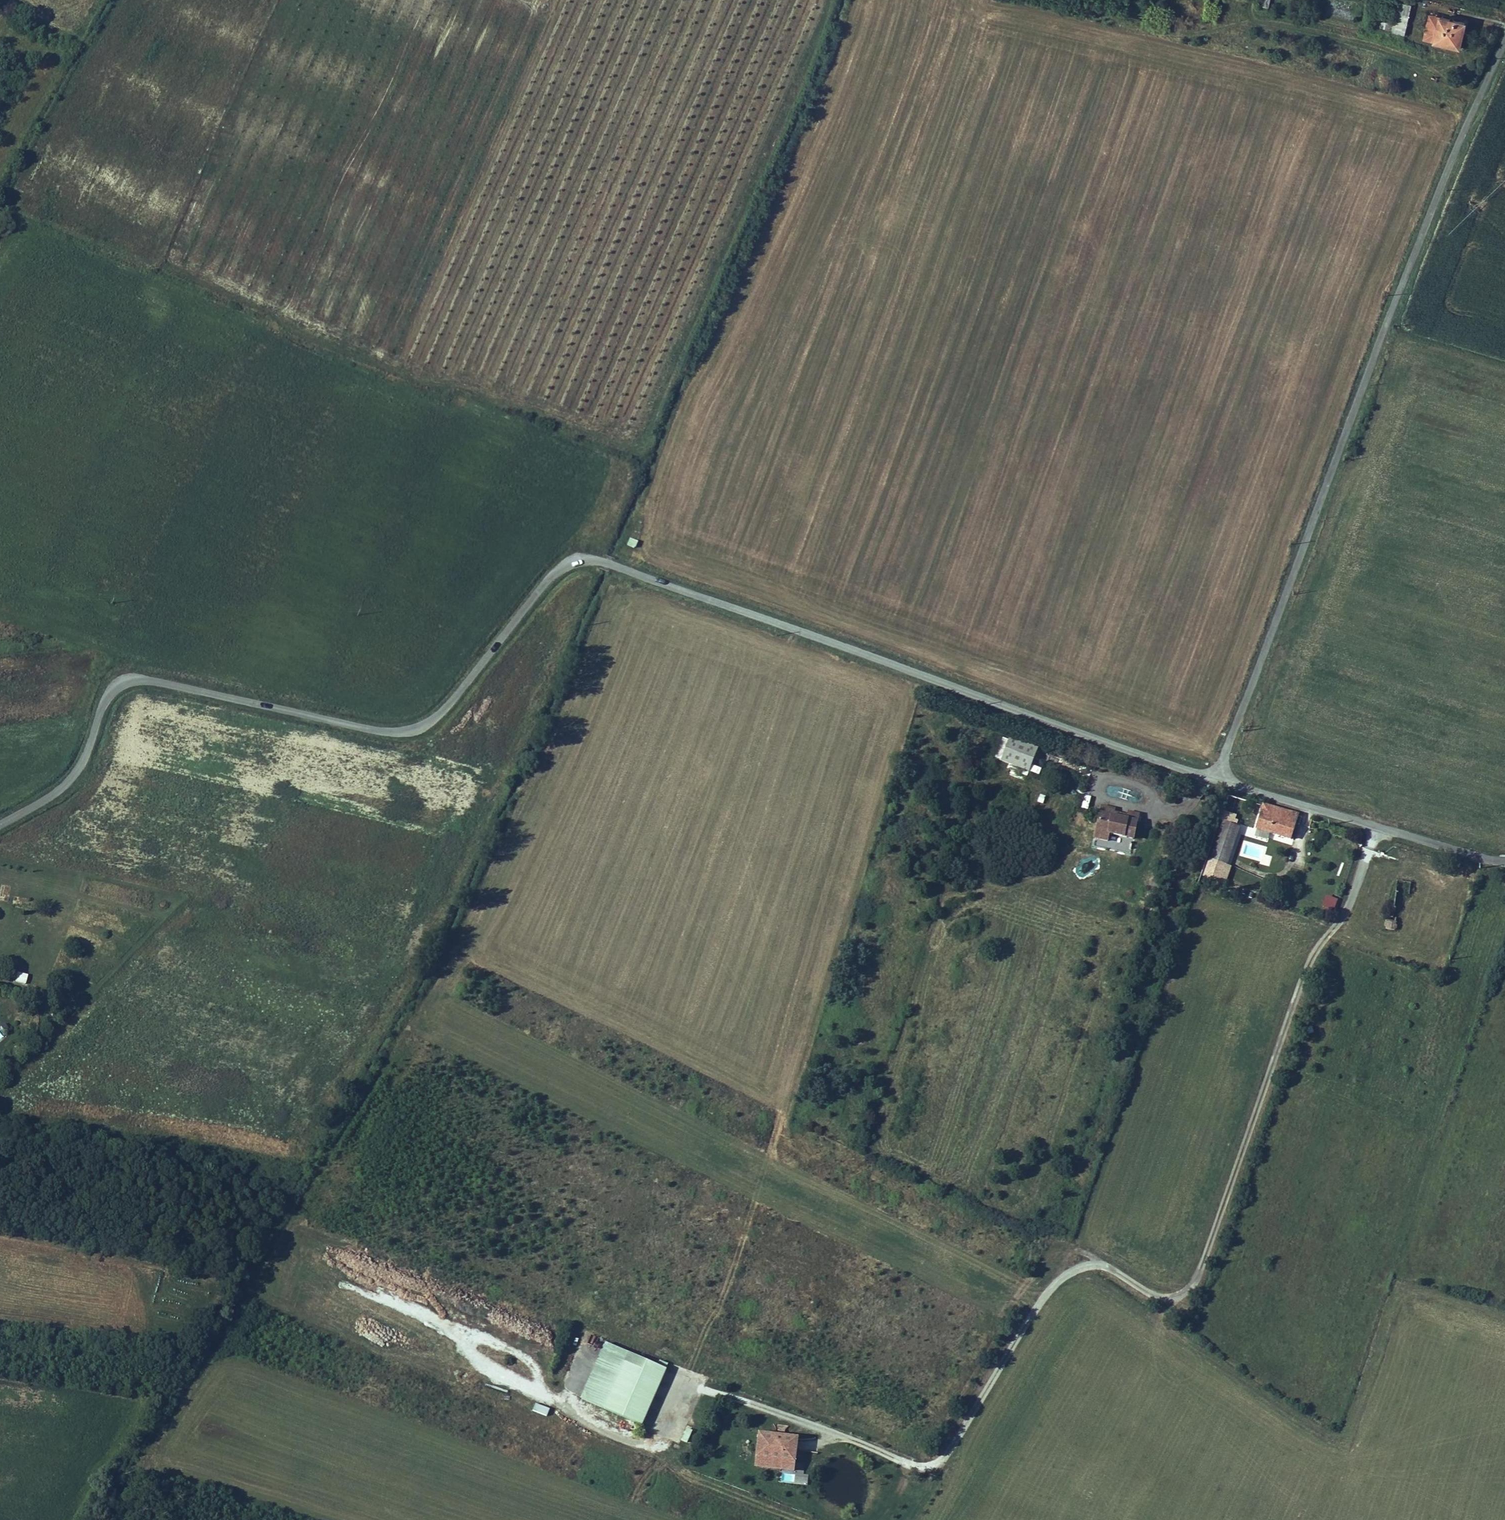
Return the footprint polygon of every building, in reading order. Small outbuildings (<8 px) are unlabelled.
[(1374,18),(1404,25),(1411,0),(1397,0),(1394,15),(1376,10),(1374,18)] [(1439,21),(1437,31),(1436,31),(1461,37),(1467,14),(1443,8),(1439,21)] [(1374,27),(1385,30),(1387,22),(1376,19),(1374,27)] [(628,539),(626,546),(635,548),(637,541),(628,539)] [(1038,738),(1009,727),(1001,748),(1029,759),(1038,738)] [(1295,807),(1261,796),(1254,819),(1287,830),(1295,807)] [(1130,812),(1115,809),(1116,802),(1104,800),(1103,807),(1099,832),(1111,834),(1112,827),(1137,831),(1141,806),(1131,804),(1130,812)] [(1223,814),(1212,850),(1226,855),(1238,819),(1223,814)] [(1207,861),(1204,879),(1227,883),(1230,865),(1207,861)] [(13,982),(25,985),(27,974),(16,971),(13,982)] [(621,1350),(597,1405),(607,1409),(631,1354),(621,1350)] [(631,1354),(607,1409),(645,1425),(668,1371),(668,1370),(670,1366),(662,1362),(660,1367),(631,1354)] [(797,1421),(760,1421),(759,1445),(770,1445),(773,1446),(784,1446),(787,1445),(797,1445),(797,1421)] [(801,1439),(802,1449),(816,1448),(815,1438),(801,1439)] [(770,1445),(759,1445),(759,1453),(797,1454),(797,1445),(787,1445),(784,1446),(773,1446),(770,1445)] [(778,1483),(807,1485),(808,1474),(779,1472),(778,1483)]
